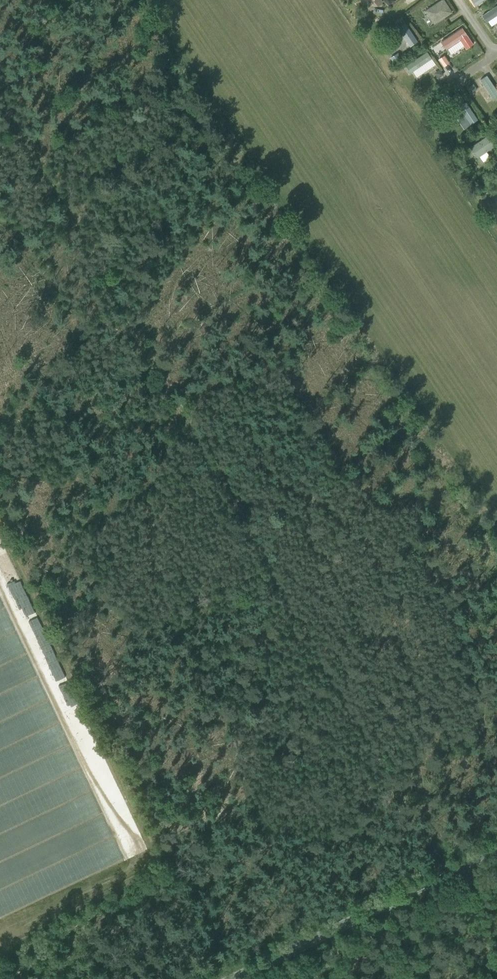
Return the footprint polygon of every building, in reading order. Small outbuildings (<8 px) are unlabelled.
[(434,24),(453,14),(446,0),(442,0),(426,9),(434,24)] [(483,14),(491,26),(496,23),(496,5),(483,14)] [(409,47),(417,43),(408,22),(399,26),(409,47)] [(456,44),(459,49),(472,41),(462,27),(441,41),(448,50),(456,44)] [(427,52),(406,66),(411,73),(432,59),(427,52)] [(445,55),(439,59),(444,66),(450,62),(445,55)] [(439,70),(434,73),(438,78),(443,75),(439,70)] [(494,100),(496,98),(496,89),(488,74),(481,79),(494,100)] [(473,84),(466,89),(470,94),(477,90),(473,84)] [(467,102),(459,107),(471,124),(479,119),(467,102)] [(486,136),(470,147),(477,159),(494,147),(486,136)]
